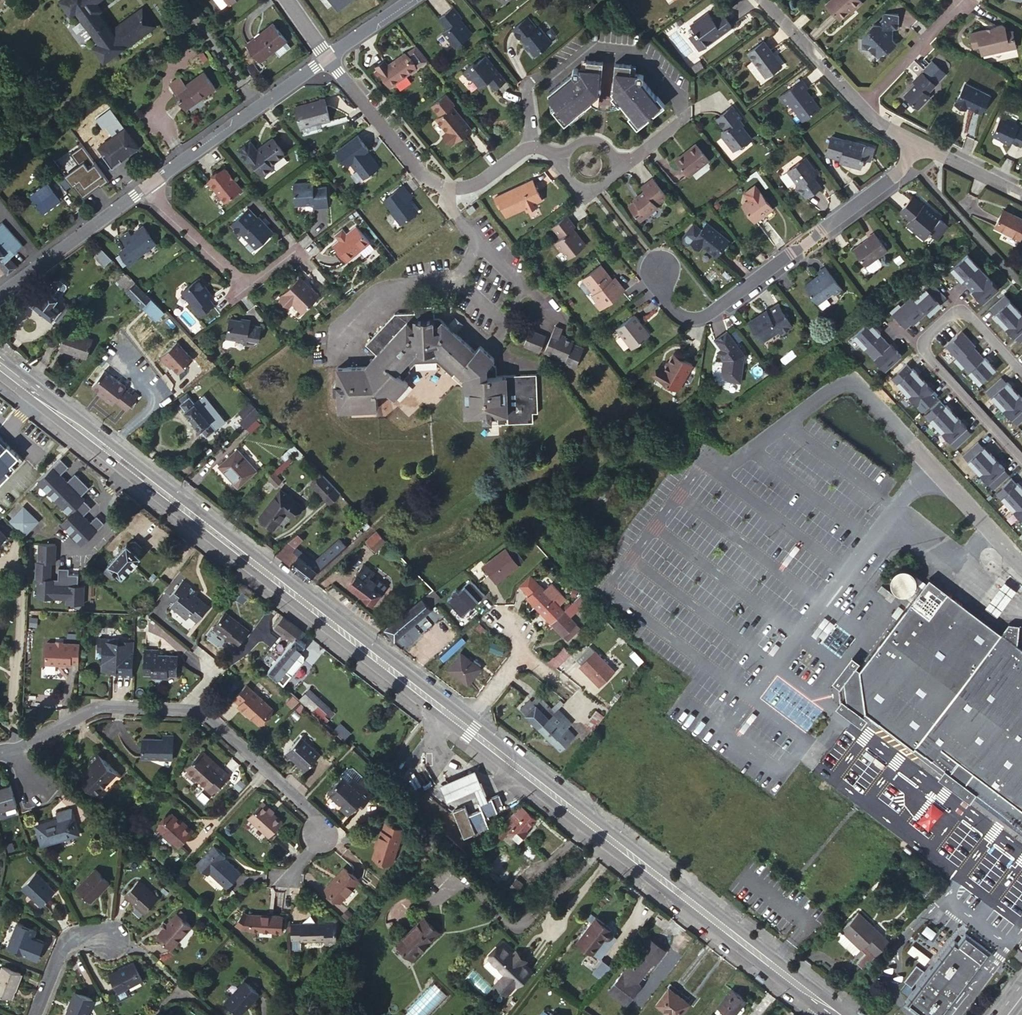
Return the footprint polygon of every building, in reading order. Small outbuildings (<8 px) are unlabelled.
[(70,13),(76,9),(99,42),(94,46),(104,60),(116,51),(116,52),(155,24),(143,7),(112,30),(98,10),(102,8),(96,0),(61,0),(70,13)] [(338,10),(350,0),(330,0),(338,10)] [(858,2),(856,0),(830,0),(824,6),(838,21),(847,12),(858,2)] [(860,4),(858,2),(847,12),(849,14),(860,4)] [(456,48),(474,33),(467,25),(465,25),(460,20),(463,17),(455,6),(440,18),(448,29),(444,33),(456,48)] [(560,38),(560,34),(549,20),(547,22),(538,11),(523,23),(534,37),(539,44),(541,44),(544,48),(546,49),(560,38)] [(698,33),(696,34),(698,36),(692,40),(701,52),(717,39),(717,38),(732,26),(723,14),(715,20),(709,13),(701,18),(701,19),(691,27),(692,28),(694,27),(698,33)] [(887,52),(895,44),(888,38),(888,36),(890,36),(891,30),(896,30),(897,15),(884,14),(882,16),(882,22),(879,25),(874,25),(870,29),(870,34),(861,43),(861,52),(871,52),(877,58),(885,50),(887,52)] [(274,49),(285,40),(272,24),(246,44),(259,60),(274,49)] [(980,55),(1014,49),(1011,32),(1005,34),(1004,26),(970,33),(973,48),(979,47),(980,55)] [(290,46),(285,40),(274,49),(279,55),(290,46)] [(768,76),(783,64),(765,40),(750,52),(768,76)] [(417,45),(415,47),(426,60),(428,59),(417,45)] [(415,47),(407,53),(391,65),(387,61),(379,68),(394,87),(418,68),(418,67),(426,60),(415,47)] [(495,89),(507,80),(487,56),(475,64),(474,63),(463,71),(468,78),(473,79),(480,87),(488,80),(495,89)] [(557,106),(555,107),(565,120),(573,113),(583,105),(590,99),(601,90),(598,87),(600,85),(602,62),(586,59),(585,68),(580,67),(579,71),(576,68),(575,68),(573,69),(572,71),(572,73),(548,92),(548,95),(557,106)] [(653,114),(666,103),(659,94),(657,95),(643,78),(643,77),(643,76),(643,74),(642,73),(640,72),(638,72),(637,73),(630,73),(631,64),(614,62),(612,87),(614,89),(611,91),(638,124),(652,112),(653,114)] [(701,62),(691,69),(695,75),(704,68),(701,62)] [(185,108),(213,87),(202,72),(184,85),(178,77),(170,84),(175,91),(173,92),(185,108)] [(926,93),(935,85),(922,72),(913,81),(915,83),(904,95),(918,108),(929,96),(926,93)] [(803,119),(821,106),(807,88),(809,86),(802,78),(780,94),(787,103),(789,100),(803,119)] [(982,108),(991,91),(967,79),(956,98),(967,104),(969,101),(982,108)] [(432,103),(439,112),(439,111),(441,113),(436,117),(446,130),(448,132),(446,134),(452,141),(470,128),(452,105),(455,103),(446,92),(432,103)] [(331,118),(325,97),(296,105),(300,124),(321,119),(321,120),(331,118)] [(742,124),(743,122),(741,119),(743,117),(734,106),(717,119),(726,130),(723,133),(724,136),(734,150),(745,142),(748,143),(753,138),(744,127),(742,124)] [(565,120),(555,107),(552,109),(564,124),(575,115),(573,113),(565,120)] [(1021,145),(1021,130),(1018,128),(1018,126),(1010,122),(1009,123),(1001,119),(994,134),(995,138),(1009,145),(1011,142),(1021,147),(1021,145)] [(103,154),(112,166),(122,158),(121,157),(137,146),(124,128),(99,146),(104,153),(103,154)] [(446,130),(442,133),(449,144),(452,141),(446,134),(448,132),(446,130)] [(373,172),(379,166),(367,151),(369,149),(358,135),(336,152),(347,165),(350,163),(355,170),(356,170),(364,178),(369,175),(370,176),(374,173),(373,172)] [(869,159),(873,147),(854,141),(854,142),(830,135),(824,154),(839,159),(839,161),(857,166),(860,159),(862,159),(863,157),(869,159)] [(249,155),(264,174),(273,166),(271,164),(285,152),(272,136),(257,149),(250,140),(238,149),(245,158),(249,155)] [(108,180),(82,143),(70,152),(78,163),(64,173),(82,197),(92,189),(88,185),(91,182),(94,186),(97,183),(99,186),(108,180)] [(689,175),(709,160),(696,144),(676,160),(689,175)] [(805,197),(821,185),(813,174),(819,170),(817,166),(815,168),(806,156),(785,170),(792,178),(794,179),(794,181),(805,197)] [(223,193),(227,199),(242,187),(226,166),(209,180),(220,194),(223,193)] [(65,192),(52,174),(46,179),(47,181),(29,194),(41,211),(60,198),(58,196),(65,192)] [(657,206),(668,197),(654,179),(642,187),(645,191),(634,200),(635,202),(629,207),(641,222),(659,208),(657,206)] [(535,203),(541,200),(532,180),(494,198),(498,208),(501,207),(505,216),(524,208),(526,211),(537,207),(535,203)] [(326,207),(326,186),(312,186),(312,181),(294,182),(295,203),(312,203),(312,207),(326,207)] [(755,184),(745,192),(750,199),(742,204),(754,220),(772,207),(760,191),(755,184)] [(405,198),(408,196),(401,186),(382,201),(399,224),(415,212),(407,201),(405,198)] [(932,230),(939,235),(949,224),(941,218),(942,217),(925,203),(924,205),(913,196),(900,211),(911,220),(908,223),(915,230),(916,229),(924,236),(928,231),(930,232),(932,230)] [(472,205),(466,209),(469,213),(475,209),(472,205)] [(257,246),(273,230),(259,215),(257,217),(248,207),(231,223),(241,233),(243,231),(249,238),(250,239),(257,246)] [(1021,237),(1021,221),(1004,212),(995,229),(1020,242),(1021,237)] [(567,257),(584,244),(572,228),(574,227),(566,216),(552,227),(559,237),(553,242),(559,251),(561,251),(567,257)] [(14,266),(7,258),(22,245),(2,222),(0,223),(0,265),(7,273),(15,267),(14,266)] [(692,244),(700,250),(703,246),(716,256),(728,240),(707,223),(701,230),(694,226),(692,228),(684,238),(685,242),(687,244),(692,244)] [(359,250),(368,242),(356,226),(346,233),(342,228),(335,233),(339,238),(332,244),(345,260),(359,250)] [(141,260),(159,246),(148,231),(137,239),(131,230),(122,236),(128,245),(120,251),(121,252),(132,267),(133,268),(142,262),(141,260)] [(937,238),(939,235),(932,230),(930,232),(937,238)] [(854,249),(866,265),(877,257),(887,249),(874,232),(868,237),(868,238),(854,249)] [(372,248),(368,242),(359,250),(363,256),(372,248)] [(102,249),(95,255),(104,264),(111,258),(102,249)] [(132,267),(121,252),(116,256),(127,270),(132,267)] [(968,254),(951,269),(962,280),(963,279),(973,290),(972,292),(983,303),(999,288),(968,254)] [(866,265),(870,271),(873,271),(881,265),(881,262),(877,257),(866,265)] [(598,311),(623,292),(613,280),(611,282),(599,266),(582,280),(593,296),(591,297),(595,303),(594,305),(598,311)] [(836,295),(842,290),(826,267),(819,272),(821,274),(816,278),(817,279),(815,280),(813,280),(805,286),(819,303),(834,292),(836,295)] [(126,290),(134,281),(126,272),(117,282),(123,288),(124,287),(126,290)] [(200,314),(213,304),(208,297),(211,295),(198,278),(181,291),(200,314)] [(65,284),(59,279),(57,280),(48,291),(57,297),(65,287),(65,284)] [(292,303),(302,314),(319,297),(301,279),(280,299),(288,307),(292,303)] [(126,290),(142,306),(150,298),(134,281),(126,290)] [(891,311),(906,328),(912,323),(913,324),(927,312),(929,314),(940,304),(939,302),(945,297),(932,283),(915,299),(912,295),(901,306),(899,303),(891,311)] [(46,293),(39,288),(36,292),(43,297),(46,293)] [(48,291),(48,290),(46,293),(43,297),(36,292),(28,302),(52,320),(60,309),(53,304),(58,298),(57,297),(48,291)] [(990,308),(995,314),(994,315),(1014,337),(1015,336),(1021,342),(1021,341),(1021,313),(1005,295),(990,308)] [(150,298),(142,306),(156,320),(164,312),(150,298)] [(784,334),(795,325),(780,305),(770,313),(769,312),(766,314),(766,315),(762,318),(761,317),(751,325),(766,343),(782,331),(784,334)] [(474,350),(455,332),(454,330),(452,333),(447,328),(448,326),(447,324),(439,317),(434,317),(433,306),(414,307),(414,312),(394,313),(385,323),(388,326),(385,329),(383,327),(366,345),(377,355),(371,362),(371,367),(347,368),(338,368),(339,384),(338,384),(336,387),(335,387),(334,390),(335,393),(336,395),(337,396),(339,397),(340,397),(340,415),(350,414),(350,409),(369,409),(368,413),(378,413),(377,395),(383,395),(386,392),(394,400),(407,385),(403,380),(409,373),(407,371),(414,363),(436,362),(452,376),(456,371),(464,378),(466,415),(483,415),(484,423),(490,424),(490,423),(492,422),(494,421),(494,420),(494,414),(499,414),(499,423),(534,422),(534,413),(539,413),(537,373),(497,375),(496,366),(491,361),(494,358),(479,344),(474,350)] [(633,348),(649,336),(639,323),(641,321),(635,313),(617,326),(633,348)] [(454,330),(455,332),(463,324),(454,317),(447,324),(448,326),(447,328),(452,333),(454,330)] [(257,342),(259,327),(248,325),(248,321),(229,318),(226,338),(245,341),(244,346),(250,347),(257,342)] [(885,370),(901,355),(891,343),(890,344),(880,333),(881,332),(870,321),(854,336),(885,370)] [(560,334),(562,328),(554,325),(546,351),(567,358),(566,361),(577,365),(584,345),(572,342),(573,338),(560,334)] [(85,357),(92,339),(67,330),(60,348),(85,357)] [(545,337),(529,331),(524,344),(540,350),(545,337)] [(979,383),(995,368),(985,357),(984,358),(974,347),(976,345),(963,331),(946,346),(956,357),(954,359),(962,368),(964,366),(979,383)] [(717,341),(725,352),(727,354),(723,358),(726,361),(724,372),(725,372),(725,373),(725,376),(726,379),(728,381),(731,381),(733,382),(733,383),(743,384),(747,356),(729,332),(717,341)] [(168,363),(172,367),(179,373),(193,359),(177,342),(160,357),(167,364),(168,363)] [(678,390),(693,366),(674,354),(665,369),(660,367),(655,377),(678,390)] [(892,377),(923,411),(938,397),(933,391),(933,390),(913,368),(912,369),(907,363),(892,377)] [(125,413),(136,398),(132,395),(124,388),(126,386),(105,369),(90,387),(98,394),(102,398),(100,400),(110,407),(113,403),(125,413)] [(1017,424),(1021,420),(1021,397),(1008,382),(1007,383),(1001,377),(986,391),(1017,424)] [(206,436),(223,422),(200,395),(193,401),(187,393),(179,399),(182,402),(180,404),(206,436)] [(925,413),(956,447),(971,433),(966,428),(967,427),(947,404),(946,405),(940,400),(925,413)] [(238,412),(243,418),(255,407),(249,402),(238,412)] [(256,419),(261,414),(255,407),(243,418),(240,421),(246,427),(256,419)] [(256,419),(246,427),(250,432),(260,424),(256,419)] [(23,459),(0,436),(0,482),(23,459)] [(994,489),(1009,475),(1004,469),(1005,468),(984,446),(984,447),(978,441),(963,455),(994,489)] [(238,487),(256,470),(237,449),(219,466),(238,487)] [(294,459),(290,455),(273,471),(277,475),(294,459)] [(66,466),(58,458),(36,482),(47,492),(62,478),(59,474),(66,466)] [(321,473),(316,468),(312,472),(317,477),(321,473)] [(273,471),(267,477),(276,486),(282,481),(277,475),(273,471)] [(62,478),(47,492),(58,503),(80,480),(73,473),(65,481),(62,478)] [(333,500),(340,494),(321,473),(317,477),(311,484),(330,503),(333,500)] [(1021,519),(1021,486),(1018,482),(1017,483),(1012,477),(996,491),(1021,519)] [(80,480),(58,503),(69,513),(82,500),(83,499),(79,495),(87,488),(80,480)] [(300,505),(292,498),(291,500),(286,496),(288,495),(280,489),(260,516),(274,527),(286,512),(291,516),(300,505)] [(69,513),(61,522),(71,532),(85,519),(82,515),(90,507),(82,500),(69,513)] [(24,507),(11,520),(24,534),(38,520),(24,507)] [(85,519),(71,532),(83,544),(105,521),(97,513),(88,522),(85,519)] [(377,531),(365,541),(375,552),(387,541),(377,531)] [(320,572),(347,547),(340,539),(311,565),(292,551),(303,538),(297,533),(276,553),(310,579),(317,569),(320,572)] [(118,573),(122,577),(141,556),(140,555),(142,552),(141,548),(136,543),(131,542),(129,545),(126,543),(107,563),(108,564),(104,569),(104,570),(111,577),(114,577),(118,573)] [(37,561),(37,570),(50,571),(51,563),(55,563),(56,545),(40,544),(39,561),(37,561)] [(511,544),(506,548),(518,564),(523,560),(511,544)] [(506,548),(484,565),(497,581),(518,565),(518,564),(506,548)] [(373,604),(385,587),(376,579),(374,581),(370,577),(374,572),(364,565),(350,584),(364,595),(363,596),(373,604)] [(58,579),(54,579),(53,598),(67,599),(68,575),(69,575),(69,569),(58,568),(58,579)] [(50,571),(37,570),(36,579),(38,579),(37,597),(53,598),(54,579),(50,579),(50,571)] [(913,578),(913,577),(912,575),(911,574),(908,572),(905,570),(903,570),(901,570),(898,570),(895,572),(892,574),(890,577),(890,579),(889,580),(889,582),(889,584),(890,585),(890,587),(891,589),(892,590),(893,591),(895,593),(896,593),(899,594),(900,595),(902,595),(905,594),(909,593),(910,591),(913,588),(913,587),(914,585),(914,583),(914,582),(914,580),(914,579),(913,578)] [(78,586),(79,575),(69,575),(68,575),(67,599),(67,604),(83,605),(84,586),(78,586)] [(545,590),(530,575),(520,585),(530,595),(527,597),(549,620),(551,622),(564,611),(561,607),(555,601),(553,600),(560,594),(551,584),(545,590)] [(965,785),(1021,829),(1021,650),(1016,646),(1000,634),(927,579),(923,585),(913,577),(913,578),(914,579),(914,580),(914,582),(914,583),(914,585),(920,589),(858,672),(852,667),(842,680),(866,718),(879,728),(884,723),(901,736),(900,738),(915,749),(916,747),(950,773),(949,775),(964,786),(965,785)] [(199,620),(210,607),(201,600),(201,601),(195,596),(199,592),(184,581),(170,597),(176,601),(173,606),(189,618),(191,614),(199,620)] [(449,581),(439,589),(444,596),(454,587),(449,581)] [(879,587),(876,592),(884,598),(887,593),(879,587)] [(441,599),(434,590),(423,598),(431,607),(441,599)] [(563,593),(555,601),(561,607),(564,605),(566,607),(570,603),(567,601),(569,599),(563,593)] [(582,594),(574,601),(580,608),(588,600),(582,594)] [(431,607),(423,598),(409,609),(417,620),(431,608),(431,607)] [(580,608),(574,601),(564,611),(551,622),(568,640),(580,628),(570,617),(580,608)] [(409,609),(385,629),(395,639),(417,620),(409,609)] [(234,651),(250,630),(227,612),(215,627),(230,639),(225,644),(234,651)] [(301,630),(280,614),(272,624),(293,641),(296,637),(301,630)] [(1007,625),(1000,634),(1016,646),(1018,624),(1007,625)] [(293,641),(268,671),(283,684),(291,674),(285,669),(295,656),(299,652),(305,644),(296,637),(293,641)] [(117,675),(133,676),(134,652),(134,641),(119,641),(119,639),(99,638),(98,651),(103,651),(102,671),(113,671),(113,669),(117,669),(117,675)] [(79,662),(80,644),(62,643),(55,643),(45,643),(45,662),(47,662),(50,664),(55,665),(56,663),(59,663),(59,664),(71,665),(72,662),(79,662)] [(501,655),(504,648),(493,643),(490,649),(501,655)] [(549,662),(556,667),(571,653),(564,647),(549,662)] [(600,685),(614,671),(595,652),(594,652),(589,647),(577,659),(582,664),(580,666),(600,685)] [(179,676),(180,656),(161,655),(161,650),(145,650),(144,675),(155,675),(155,678),(170,678),(170,675),(179,676)] [(481,667),(479,666),(473,662),(461,652),(449,669),(468,684),(481,667)] [(295,656),(285,669),(291,674),(301,661),(295,656)] [(842,680),(836,684),(860,722),(866,718),(842,680)] [(259,724),(272,709),(245,685),(233,699),(239,705),(238,705),(259,724)] [(300,700),(302,702),(325,723),(334,712),(309,689),(300,700)] [(552,714),(554,712),(551,709),(538,695),(532,700),(548,718),(552,714)] [(520,709),(538,727),(548,718),(532,700),(531,699),(520,709)] [(557,710),(563,704),(560,700),(553,706),(557,710)] [(559,710),(553,715),(565,728),(570,723),(559,710)] [(594,728),(604,716),(596,710),(586,722),(594,728)] [(548,718),(538,727),(559,749),(573,735),(565,728),(553,715),(552,714),(548,718)] [(900,738),(901,736),(884,723),(879,728),(1021,836),(1021,829),(965,785),(964,786),(949,775),(950,773),(916,747),(915,749),(900,738)] [(172,760),(173,737),(162,736),(162,741),(153,741),(153,740),(141,739),(141,758),(159,759),(159,760),(172,760)] [(320,754),(303,739),(300,737),(286,752),(306,770),(320,754)] [(91,764),(83,772),(87,776),(83,781),(96,793),(116,770),(95,751),(87,760),(91,764)] [(228,776),(221,770),(219,771),(214,767),(208,761),(210,759),(202,752),(200,754),(199,753),(186,768),(206,787),(204,788),(211,794),(228,776)] [(368,785),(371,787),(373,785),(354,767),(347,768),(341,775),(343,776),(329,792),(336,799),(343,806),(341,808),(348,815),(359,802),(363,805),(373,794),(369,790),(366,788),(368,785)] [(480,802),(487,800),(475,769),(441,784),(448,799),(475,789),(480,802)] [(87,776),(83,772),(78,777),(83,781),(87,776)] [(18,805),(17,805),(11,784),(0,788),(0,810),(18,805)] [(336,799),(329,792),(323,799),(330,805),(336,799)] [(498,795),(487,800),(480,802),(480,803),(482,808),(469,813),(465,805),(453,809),(464,835),(489,826),(485,816),(497,811),(495,807),(502,804),(498,795)] [(919,821),(931,828),(943,808),(931,801),(919,821)] [(283,823),(274,814),(271,812),(273,810),(264,802),(249,818),(270,837),(283,823)] [(100,816),(89,806),(83,812),(94,822),(100,816)] [(525,828),(534,819),(521,806),(496,833),(502,838),(508,831),(511,834),(513,833),(520,839),(528,831),(525,828)] [(42,845),(79,833),(71,808),(57,812),(59,818),(37,825),(42,845)] [(179,821),(180,820),(171,813),(159,827),(179,846),(191,832),(179,821)] [(181,819),(180,820),(179,821),(191,832),(193,830),(181,819)] [(388,862),(402,829),(385,822),(381,829),(380,829),(370,855),(388,862)] [(242,872),(229,861),(227,862),(224,859),(225,858),(227,856),(214,845),(197,865),(209,874),(211,872),(228,888),(242,872)] [(905,846),(902,849),(910,856),(913,853),(907,848),(905,846)] [(103,889),(110,881),(95,868),(77,887),(91,900),(97,894),(96,893),(101,888),(103,889)] [(341,901),(360,880),(347,868),(336,880),(335,879),(327,889),(341,901)] [(42,904),(56,889),(49,883),(48,884),(42,879),(43,878),(36,871),(23,886),(42,904)] [(145,912),(160,896),(153,890),(152,891),(146,885),(146,884),(139,878),(125,894),(145,912)] [(514,893),(523,883),(517,879),(509,888),(514,893)] [(178,913),(185,919),(188,916),(181,909),(178,913)] [(281,930),(282,915),(246,913),(244,910),(236,919),(236,923),(240,927),(281,930)] [(165,927),(164,927),(158,934),(172,947),(192,925),(185,919),(178,913),(178,912),(170,921),(171,922),(169,924),(165,927)] [(596,917),(590,912),(587,916),(593,921),(596,917)] [(875,956),(889,942),(858,913),(841,931),(842,932),(861,950),(865,945),(869,949),(860,959),(866,965),(875,956)] [(413,958),(441,931),(425,916),(398,943),(413,958)] [(610,928),(596,917),(593,921),(578,940),(592,952),(605,936),(606,937),(607,937),(609,936),(611,935),(611,933),(612,932),(611,929),(610,928)] [(160,923),(164,927),(165,927),(169,924),(163,919),(160,923)] [(34,941),(35,937),(32,936),(35,928),(18,922),(8,946),(37,957),(42,944),(34,941)] [(336,923),(292,924),(292,940),(326,940),(326,944),(337,943),(336,923)] [(927,923),(923,931),(932,937),(937,930),(927,923)] [(861,950),(842,932),(837,938),(855,955),(861,950)] [(605,936),(592,952),(599,958),(614,938),(611,935),(609,936),(607,937),(606,937),(605,936)] [(655,963),(665,950),(648,937),(608,990),(626,1004),(642,983),(638,980),(652,961),(655,963)] [(503,945),(515,955),(516,953),(504,944),(503,945)] [(917,1014),(941,1014),(943,1013),(944,1013),(946,1010),(945,1010),(959,992),(960,993),(962,990),(961,989),(980,964),(954,944),(933,973),(909,1005),(915,1009),(913,1011),(917,1014)] [(533,969),(525,963),(524,964),(515,955),(503,945),(491,959),(508,974),(501,982),(512,992),(519,984),(520,985),(523,981),(524,981),(525,980),(533,969)] [(912,945),(909,951),(926,961),(929,955),(912,945)] [(1021,962),(1021,954),(1017,950),(1012,957),(1021,964),(1021,962)] [(524,964),(525,963),(527,960),(518,951),(516,953),(515,955),(524,964)] [(120,991),(143,978),(134,961),(126,965),(127,966),(121,969),(120,968),(111,973),(120,991)] [(602,977),(610,966),(605,962),(597,973),(602,977)] [(21,972),(3,965),(0,974),(0,993),(11,997),(15,989),(13,988),(16,981),(18,981),(21,972)] [(916,966),(904,982),(912,988),(924,972),(916,966)] [(560,984),(564,979),(558,974),(553,979),(560,984)] [(252,1001),(260,992),(245,979),(226,1001),(240,1014),(247,1007),(246,1006),(251,1000),(252,1001)] [(510,994),(512,992),(501,982),(499,985),(510,994)] [(689,1003),(669,987),(655,1004),(669,1014),(680,1014),(689,1003)] [(743,998),(731,988),(717,1006),(730,1014),(733,1014),(741,1005),(743,1003),(740,1001),(743,998)] [(642,1008),(650,998),(640,990),(633,1001),(642,1008)] [(94,999),(76,991),(72,1001),(73,1001),(70,1008),(69,1008),(66,1014),(87,1014),(94,999)] [(857,1001),(862,1005),(866,1001),(862,996),(857,1001)] [(743,1009),(743,1006),(741,1005),(733,1014),(738,1014),(743,1009)] [(717,1006),(714,1010),(722,1014),(730,1014),(717,1006)]
